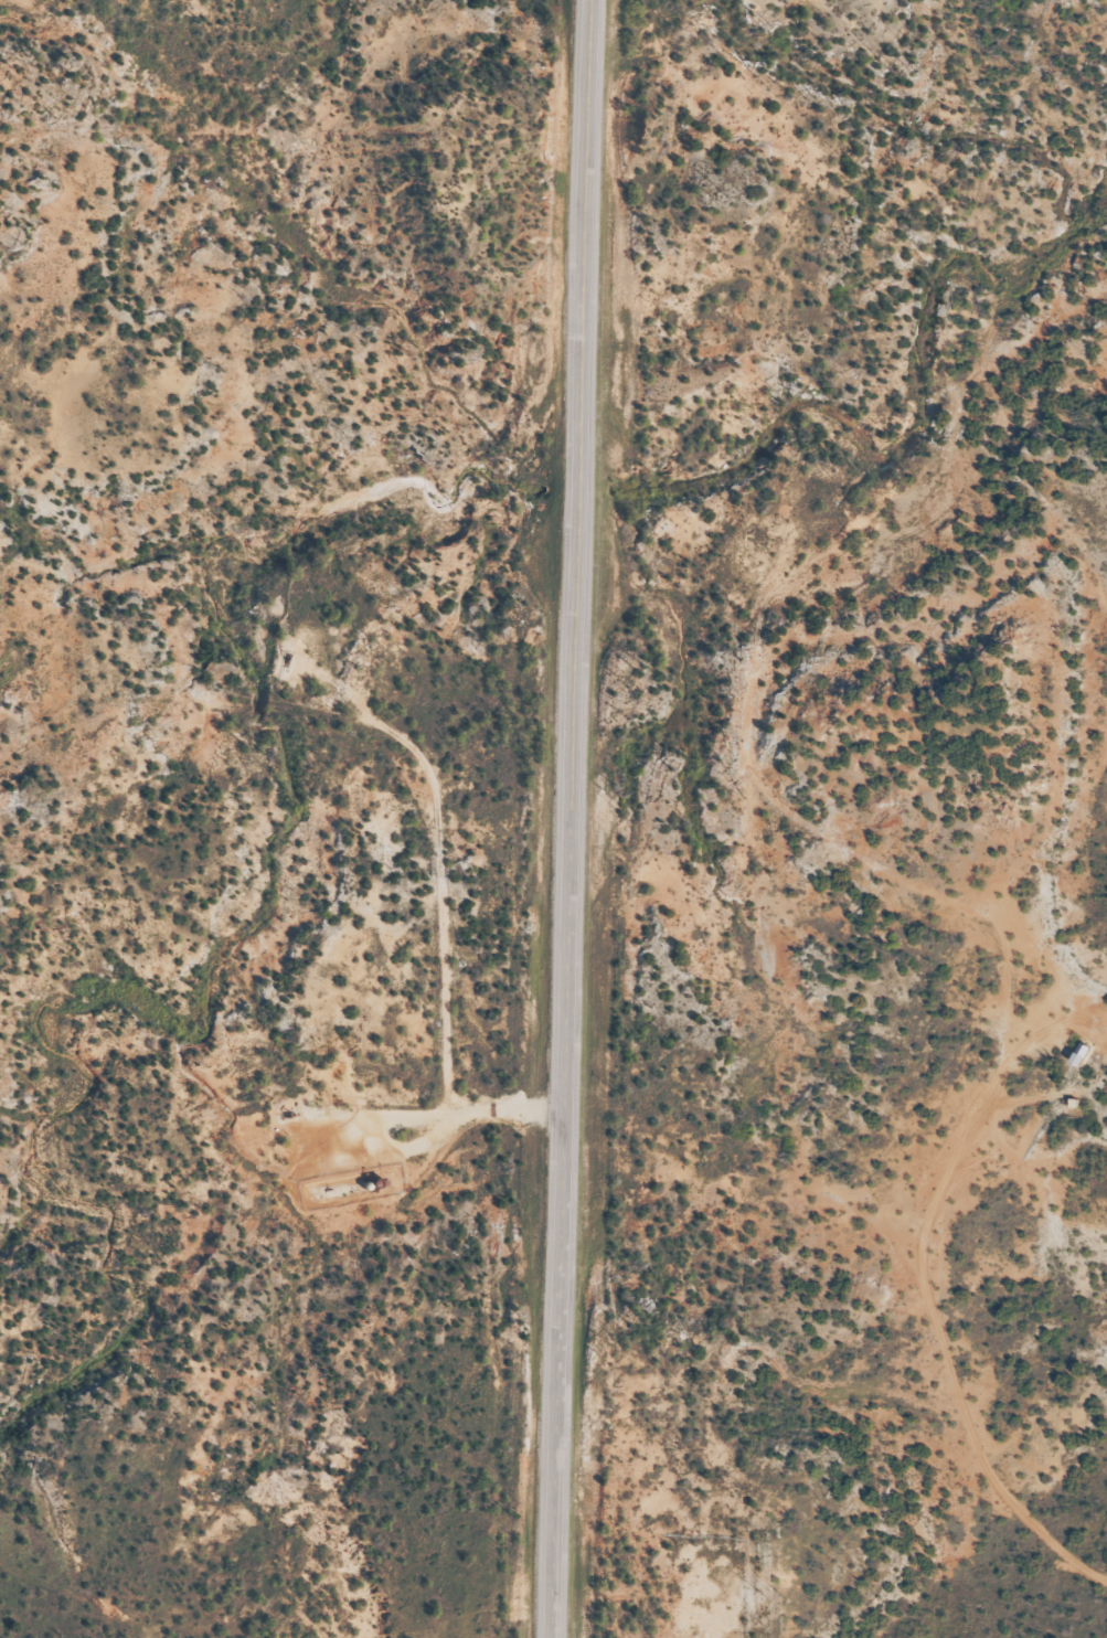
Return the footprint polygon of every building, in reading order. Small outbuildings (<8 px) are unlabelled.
[(1072,1061),(1083,1067),(1095,1047),(1084,1041),(1072,1061)]
